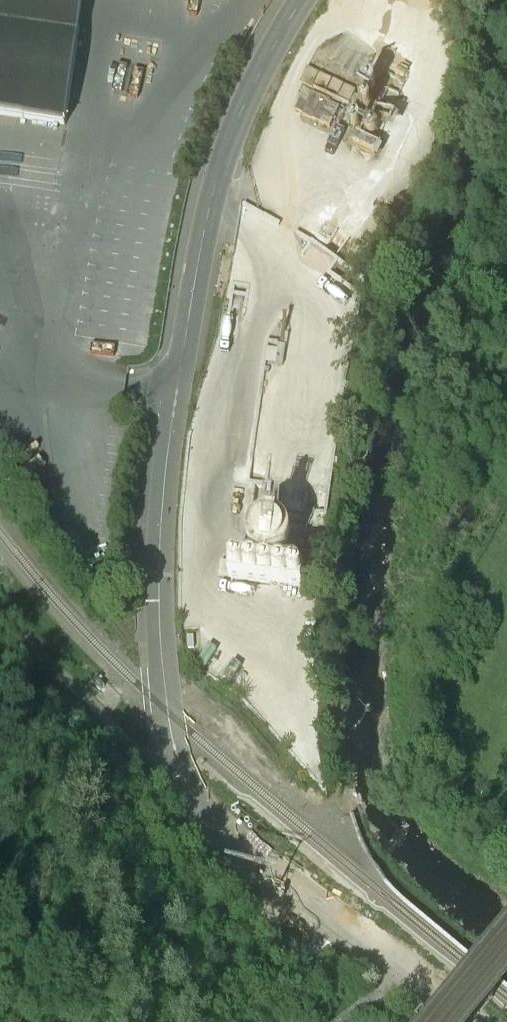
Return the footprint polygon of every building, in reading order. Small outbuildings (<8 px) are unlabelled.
[(64,123),(84,0),(0,0),(0,114),(64,123)] [(315,238),(339,255),(354,234),(330,217),(315,238)]
